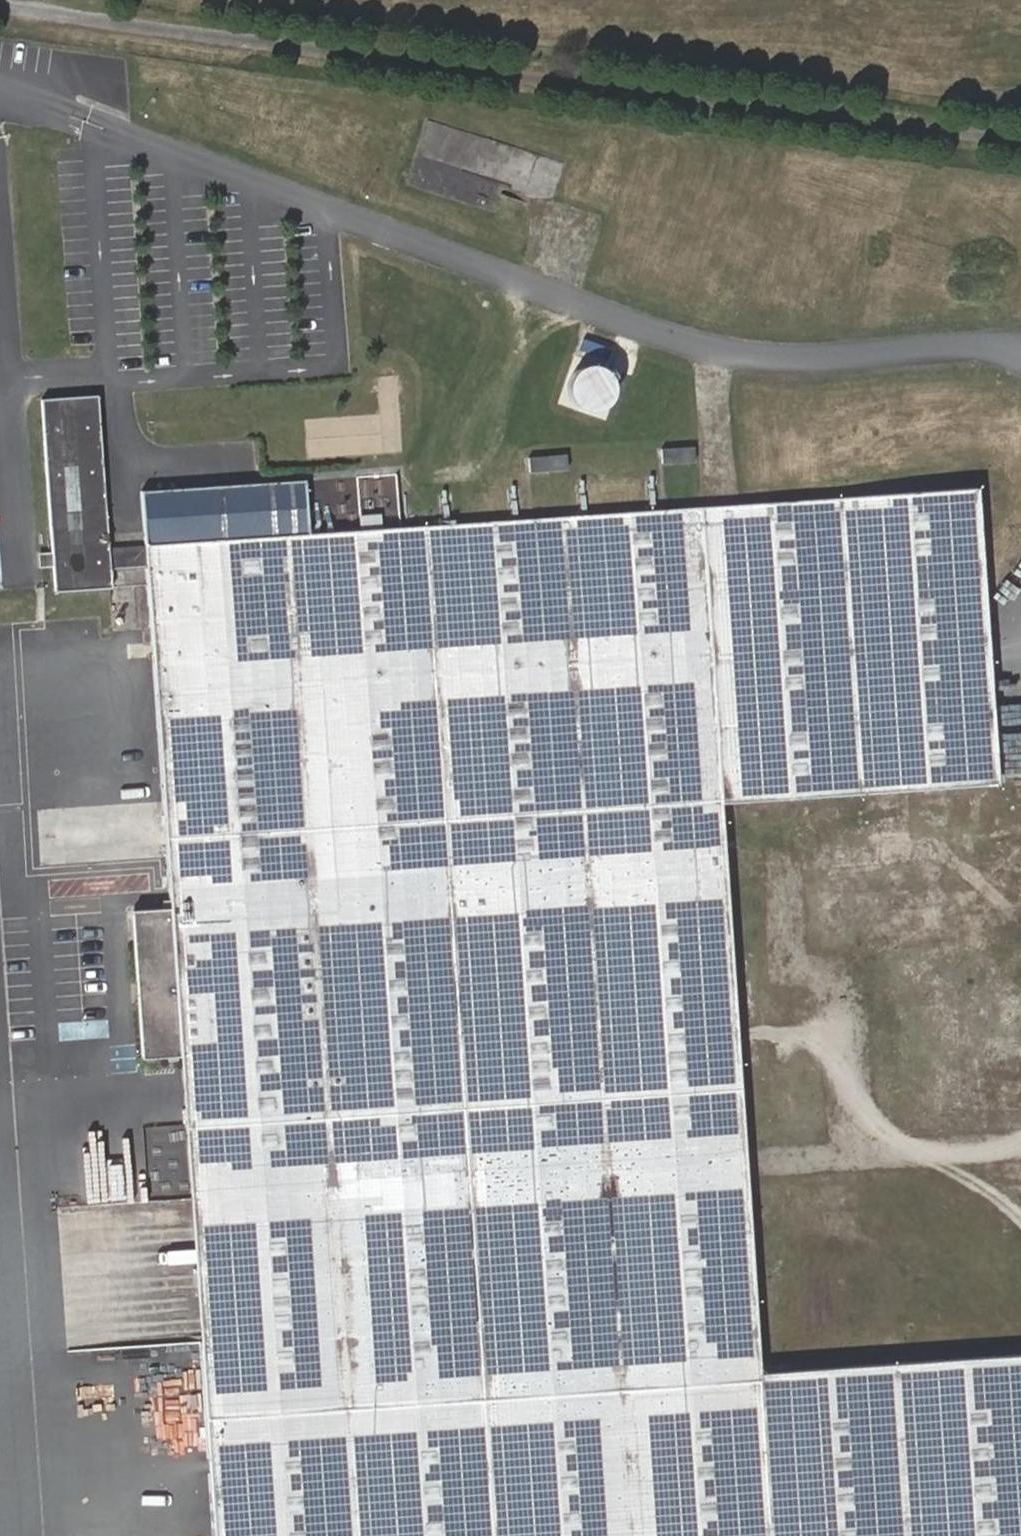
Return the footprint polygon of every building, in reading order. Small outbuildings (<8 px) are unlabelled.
[(417,157),(410,187),(494,207),(501,181),(481,176),(487,151),(473,148),(470,161),(459,159),(457,167),(417,157)] [(106,550),(95,398),(42,401),(55,592),(146,585),(168,909),(133,912),(143,1058),(179,1055),(190,1222),(202,1392),(212,1535),(1020,1535),(1020,1356),(767,1374),(756,1374),(753,1354),(742,1185),(738,1129),(722,896),(715,801),(742,797),(991,781),(972,488),(722,505),(682,510),(106,550)] [(659,444),(660,461),(694,460),(694,443),(659,444)] [(528,471),(566,468),(565,452),(527,455),(528,471)] [(309,535),(305,481),(146,492),(149,546),(227,538),(309,535)] [(130,1431),(128,1457),(162,1460),(165,1434),(130,1431)]
